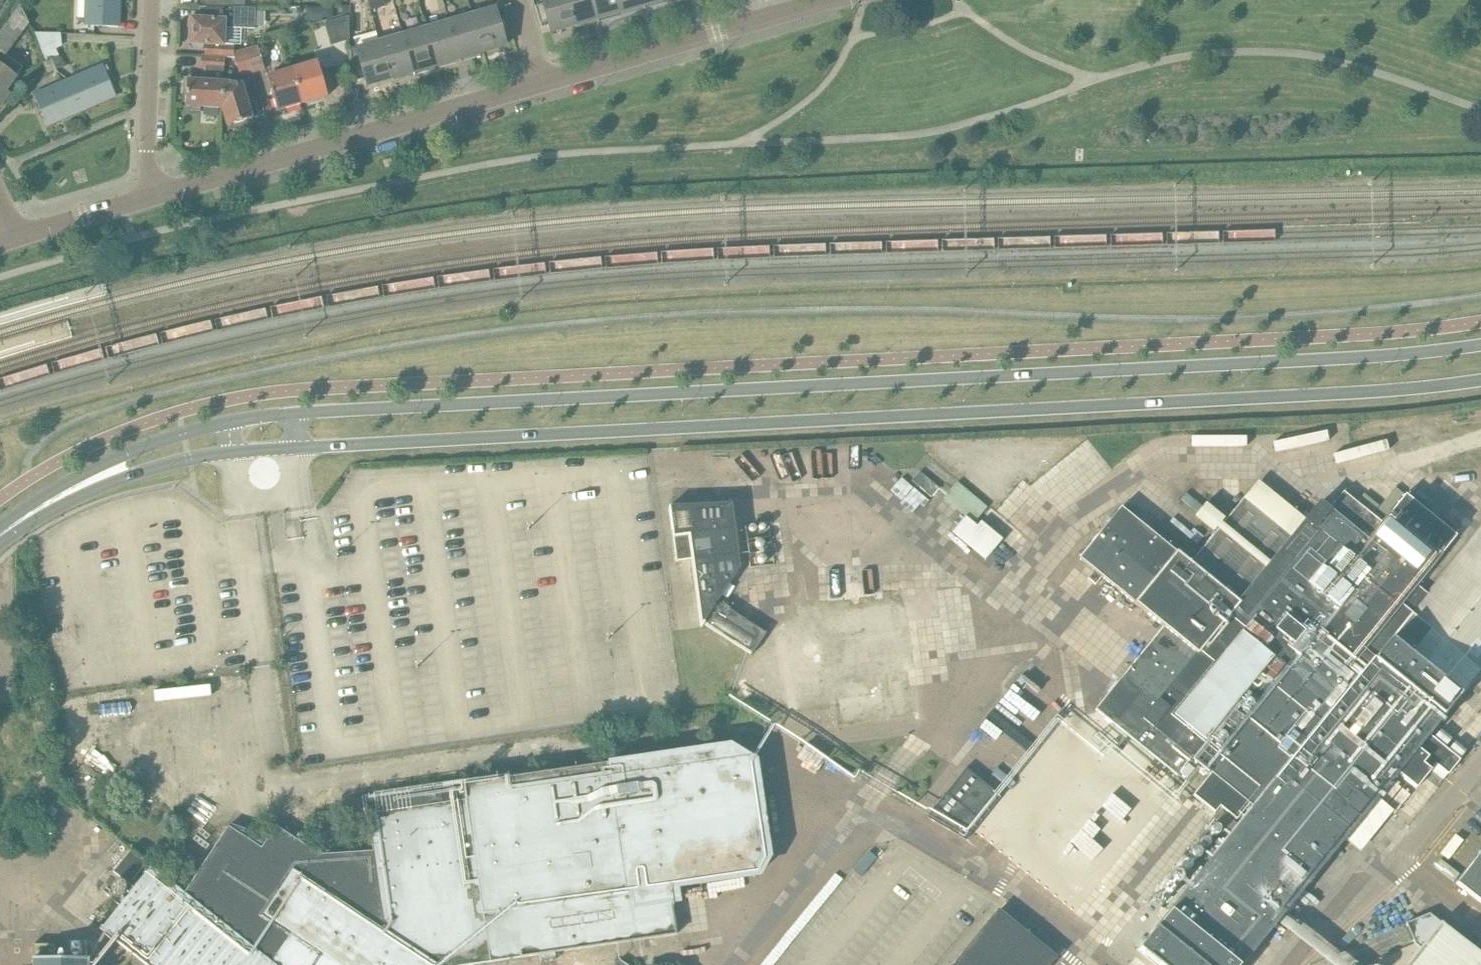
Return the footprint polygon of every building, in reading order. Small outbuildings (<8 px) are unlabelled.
[(86,25),(118,27),(119,0),(86,0),(86,25)] [(574,25),(567,0),(542,0),(543,4),(535,6),(540,24),(548,21),(551,32),(574,25)] [(574,25),(577,24),(578,27),(594,23),(593,19),(598,18),(592,0),(567,0),(574,25)] [(617,0),(592,0),(598,18),(603,16),(604,20),(618,16),(617,12),(621,11),(617,0)] [(642,0),(617,0),(621,11),(624,10),(625,14),(640,10),(639,6),(644,5),(642,0)] [(21,5),(0,33),(0,51),(0,52),(0,106),(10,93),(6,91),(23,67),(6,55),(28,25),(21,5)] [(205,56),(222,57),(224,57),(234,57),(232,54),(234,53),(234,44),(223,44),(224,27),(252,29),(254,29),(256,6),(245,7),(225,7),(200,8),(200,18),(190,17),(189,44),(194,44),(193,47),(205,48),(205,56)] [(323,7),(323,18),(332,18),(332,7),(323,7)] [(496,9),(472,15),(482,51),(506,44),(503,34),(511,32),(506,15),(498,17),(496,9)] [(459,58),(464,56),(465,60),(480,56),(479,52),(482,51),(472,15),(449,22),(459,58)] [(347,41),(347,16),(324,23),(331,45),(347,41)] [(459,58),(449,22),(426,29),(436,65),(439,64),(440,67),(456,63),(455,59),(459,58)] [(436,65),(426,29),(403,35),(413,71),(419,70),(420,73),(434,69),(433,65),(436,65)] [(413,71),(403,35),(380,42),(390,78),(394,77),(395,81),(409,77),(408,73),(413,71)] [(367,85),(390,78),(380,42),(356,49),(360,61),(350,64),(350,78),(364,74),(367,85)] [(256,46),(245,50),(251,72),(263,68),(256,46)] [(251,72),(245,50),(234,53),(232,54),(234,57),(240,75),(251,72)] [(65,66),(60,55),(43,62),(44,64),(52,61),(56,70),(65,66)] [(222,57),(205,56),(202,55),(201,69),(200,80),(187,80),(186,106),(222,108),(221,70),(222,57)] [(224,57),(222,57),(221,70),(222,108),(227,125),(252,118),(242,82),(223,81),(224,57)] [(302,103),(306,102),(307,104),(317,101),(317,99),(328,96),(317,61),(292,69),(297,86),(302,103)] [(103,65),(69,80),(81,110),(116,95),(103,65)] [(302,103),(297,86),(292,69),(267,76),(277,111),(287,108),(288,109),(299,106),(299,105),(302,103)] [(81,110),(69,80),(34,95),(47,125),(81,110)] [(979,517),(988,505),(957,480),(943,496),(964,513),(950,531),(985,559),(1003,537),(979,517)] [(1079,558),(1095,570),(1102,577),(1163,626),(1096,709),(1177,775),(1190,759),(1209,775),(1193,795),(1215,813),(1220,807),(1236,820),(1249,804),(1253,808),(1240,825),(1140,948),(1161,964),(1242,964),(1277,921),(1283,914),(1365,813),(1398,773),(1416,788),(1436,763),(1448,773),(1460,759),(1430,733),(1461,695),(1480,670),(1480,527),(1428,593),(1417,585),(1457,536),(1405,494),(1381,523),(1344,492),(1330,509),(1320,500),(1304,520),(1271,493),(1259,508),(1244,496),(1223,523),(1222,522),(1225,518),(1206,503),(1195,516),(1214,532),(1217,528),(1218,529),(1190,563),(1121,507),(1079,558)] [(732,503),(669,506),(676,561),(691,559),(701,626),(702,627),(704,624),(752,655),(767,632),(718,601),(740,566),(732,503)] [(1095,570),(1089,578),(1096,584),(1102,577),(1095,570)] [(126,964),(466,964),(540,954),(562,951),(676,934),(671,902),(678,901),(676,886),(683,885),(748,876),(748,875),(759,873),(770,854),(756,761),(728,745),(463,784),(365,799),(367,814),(373,852),(319,855),(276,826),(261,848),(227,826),(184,892),(134,955),(126,964)] [(1001,797),(966,768),(926,816),(966,840),(1001,797)] [(1212,835),(1214,835),(1216,836),(1218,835),(1219,833),(1220,832),(1220,829),(1219,828),(1218,826),(1216,825),(1214,825),(1212,826),(1211,827),(1210,829),(1210,831),(1210,833),(1212,835)] [(1202,847),(1204,848),(1206,848),(1208,847),(1209,845),(1210,844),(1210,841),(1209,840),(1208,838),(1206,837),(1204,837),(1202,838),(1201,839),(1200,841),(1200,843),(1200,845),(1202,847)] [(1193,857),(1195,858),(1197,858),(1199,858),(1200,856),(1201,854),(1201,852),(1201,850),(1199,849),(1197,848),(1195,848),(1193,849),(1192,850),(1191,852),(1191,854),(1192,856),(1193,857)] [(134,955),(184,892),(131,850),(113,871),(137,891),(105,931),(134,955)] [(1456,883),(1480,903),(1480,851),(1456,883)] [(1183,870),(1185,870),(1187,871),(1189,870),(1191,868),(1191,867),(1192,864),(1191,862),(1189,861),(1188,860),(1185,860),(1184,861),(1182,862),(1181,864),(1181,866),(1182,868),(1183,870)] [(1174,882),(1176,882),(1178,883),(1180,882),(1181,880),(1182,878),(1182,876),(1181,874),(1180,873),(1178,872),(1176,872),(1174,873),(1173,874),(1172,876),(1172,878),(1172,880),(1174,882)] [(113,883),(112,887),(113,891),(117,895),(121,895),(125,892),(126,888),(125,883),(122,880),(117,880),(113,883)] [(1164,893),(1166,894),(1168,894),(1170,893),(1172,892),(1172,890),(1172,888),(1172,886),(1170,885),(1168,884),(1166,884),(1164,884),(1163,886),(1162,888),(1162,890),(1163,892),(1164,893)] [(1154,905),(1156,906),(1158,906),(1160,905),(1161,904),(1162,902),(1162,900),(1162,898),(1160,897),(1158,896),(1156,896),(1154,896),(1153,898),(1152,900),(1152,902),(1153,904),(1154,905)] [(998,910),(954,964),(1049,964),(1056,957),(998,910)] [(1429,912),(1406,922),(1416,943),(1420,947),(1406,964),(1480,964),(1480,953),(1429,912)] [(1283,914),(1277,921),(1333,964),(1348,964),(1283,914)] [(56,944),(33,943),(33,959),(56,960),(56,944)]
